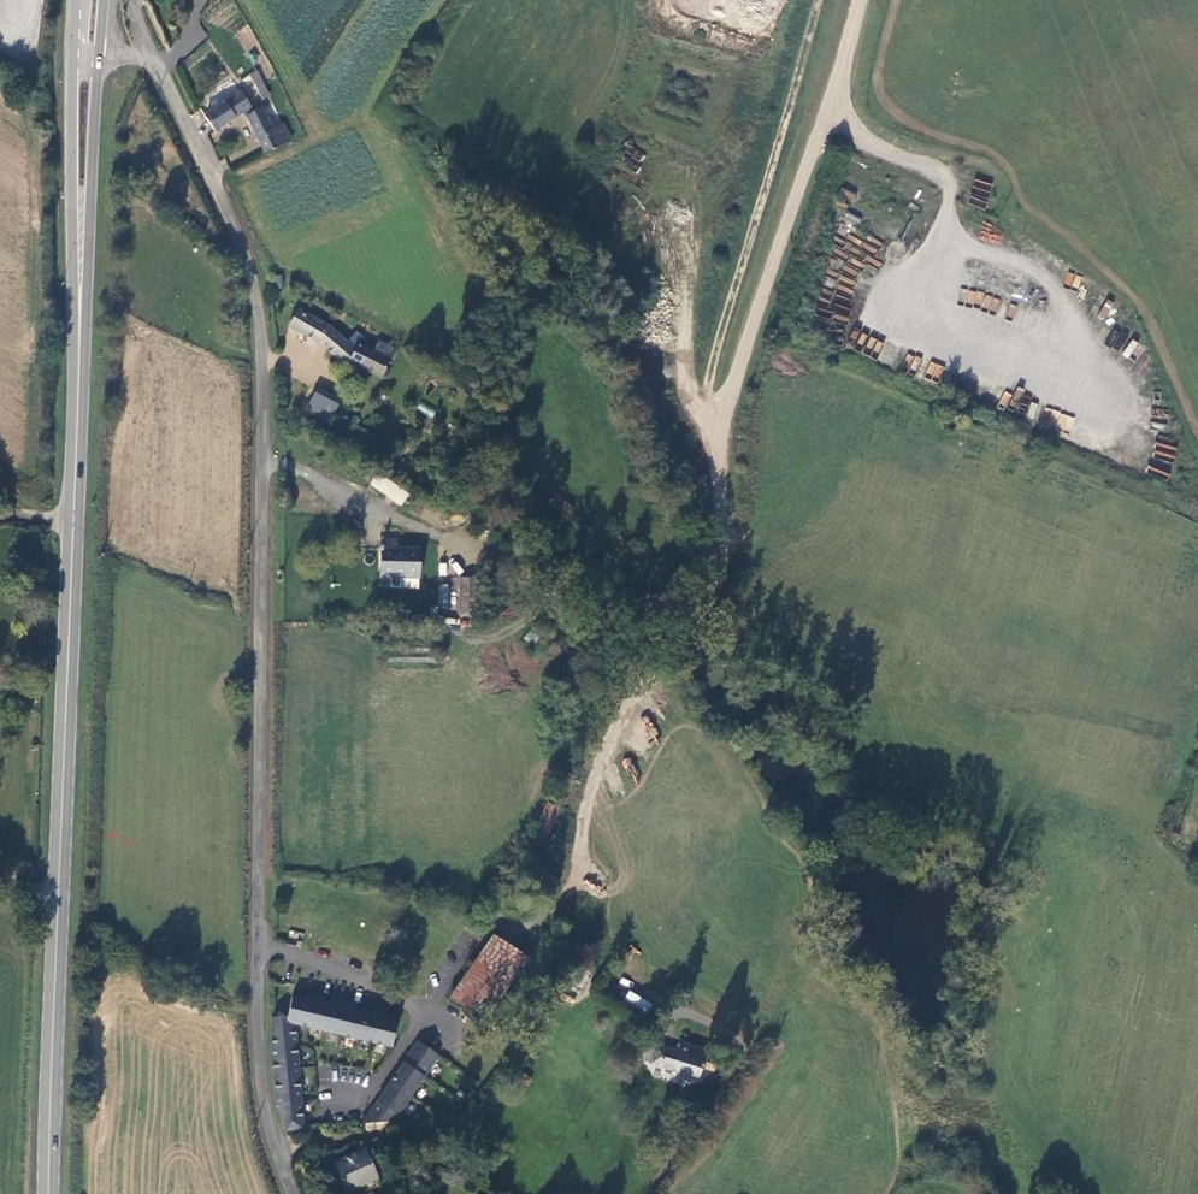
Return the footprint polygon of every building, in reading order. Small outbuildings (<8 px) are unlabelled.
[(260,71),(242,76),(249,102),(268,97),(260,71)] [(241,92),(206,118),(217,133),(252,108),(241,92)] [(267,152),(281,145),(274,129),(263,110),(248,118),(267,152)] [(274,129),(281,145),(292,140),(283,124),(274,129)] [(1063,284),(1078,289),(1082,276),(1068,271),(1063,284)] [(283,278),(275,279),(275,288),(283,289),(283,278)] [(998,311),(1001,297),(961,288),(958,302),(998,311)] [(1105,299),(1097,317),(1105,320),(1113,302),(1105,299)] [(1013,318),(1017,306),(1010,303),(1006,315),(1013,318)] [(349,362),(382,378),(384,379),(393,360),(391,358),(374,350),(358,343),(356,348),(332,327),(299,309),(290,326),(319,343),(347,367),(349,362)] [(1105,343),(1118,350),(1126,336),(1114,328),(1105,343)] [(864,355),(877,358),(881,341),(868,338),(864,355)] [(394,349),(379,341),(374,350),(391,358),(394,349)] [(901,368),(915,374),(921,358),(908,353),(901,368)] [(924,377),(938,383),(945,367),(931,361),(924,377)] [(308,413),(351,435),(362,414),(318,392),(308,413)] [(433,417),(436,408),(420,402),(417,411),(433,417)] [(1044,408),(1040,423),(1070,431),(1074,416),(1044,408)] [(407,497),(376,475),(370,485),(400,507),(407,497)] [(553,493),(546,502),(564,514),(570,505),(553,493)] [(383,543),(384,579),(419,579),(419,551),(399,550),(399,543),(383,543)] [(474,612),(475,577),(460,576),(459,611),(474,612)] [(447,602),(449,586),(441,585),(440,602),(447,602)] [(535,833),(548,838),(561,811),(548,804),(535,833)] [(529,958),(494,935),(450,997),(486,1020),(529,958)] [(628,991),(623,1001),(648,1012),(652,1002),(628,991)] [(358,1004),(333,998),(331,1005),(324,1004),(326,997),(307,992),(305,1000),(294,997),(293,1003),(270,998),(272,1049),(268,1049),(276,1110),(279,1110),(285,1134),(304,1133),(294,1028),(392,1050),(399,1021),(387,1018),(389,1011),(364,1005),(362,1013),(356,1011),(358,1004)] [(394,1122),(440,1057),(418,1043),(363,1124),(367,1124),(392,1122),(394,1122)] [(705,1062),(709,1052),(691,1046),(688,1055),(705,1062)] [(688,1055),(658,1047),(653,1065),(682,1074),(688,1055)] [(393,1129),(394,1122),(392,1122),(367,1124),(367,1131),(393,1129)] [(364,1154),(334,1167),(346,1193),(351,1193),(377,1182),(364,1154)]
